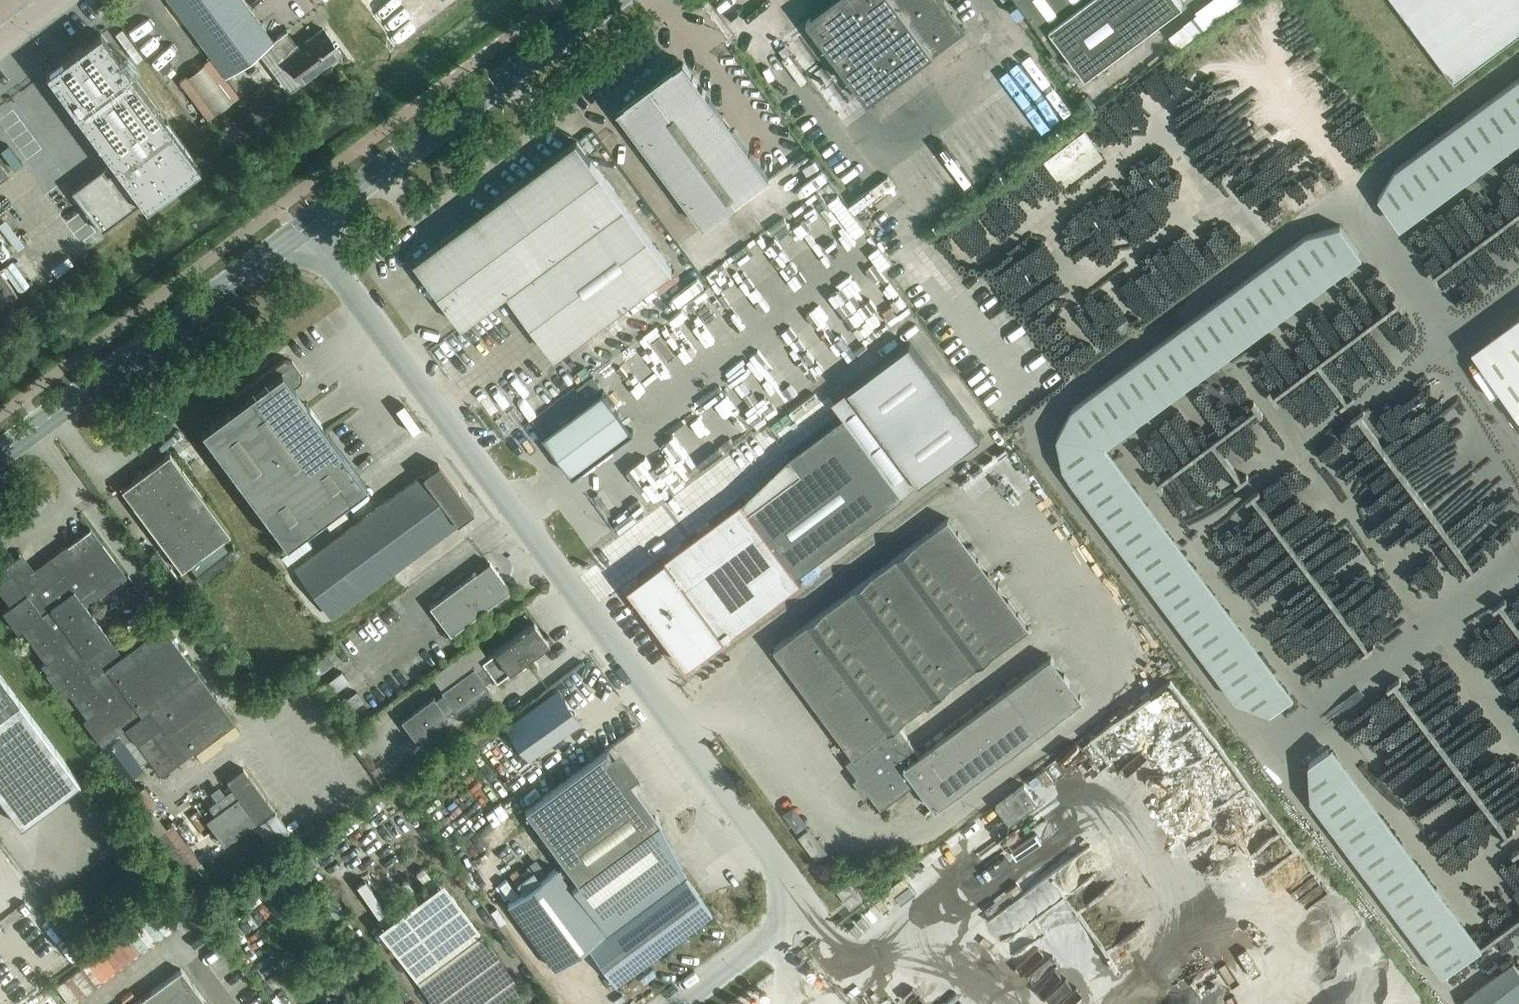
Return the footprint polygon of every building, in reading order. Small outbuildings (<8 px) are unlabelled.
[(268,44),(278,58),(283,54),(303,81),(342,52),(324,28),(296,49),(283,31),(273,39),(245,0),(170,0),(226,76),(268,44)] [(806,21),(867,103),(965,30),(943,0),(835,0),(806,21)] [(1042,32),(1050,26),(1086,75),(1183,3),(1181,0),(1018,0),(1042,32)] [(1239,0),(1206,0),(1198,6),(1209,22),(1239,0)] [(1454,82),(1518,34),(1518,0),(1393,0),(1454,82)] [(102,168),(71,191),(102,232),(197,161),(167,120),(166,121),(100,33),(45,73),(116,168),(107,175),(102,168)] [(619,110),(705,226),(769,178),(683,62),(619,110)] [(1045,161),(1064,187),(1103,157),(1084,132),(1045,161)] [(531,275),(579,339),(672,269),(577,141),(416,261),(463,326),(531,275)] [(9,175),(0,163),(0,181),(9,175)] [(1013,262),(995,263),(1033,347),(1067,358),(1090,356),(1108,348),(1087,301),(1090,290),(1101,293),(1099,289),(1115,294),(1117,315),(1127,286),(1122,277),(1127,264),(1137,263),(1129,247),(1110,249),(1096,244),(1091,246),(1089,229),(1080,225),(1079,218),(1053,210),(1041,215),(1066,272),(1060,273),(1055,288),(1035,282),(1031,272),(1021,276),(1014,274),(1013,262)] [(1110,427),(1368,258),(1343,220),(1338,221),(1051,409),(1059,442),(1233,705),(1255,700),(1262,710),(1272,707),(1288,697),(1110,427)] [(17,294),(0,271),(0,306),(17,294)] [(911,343),(849,389),(919,483),(981,437),(911,343)] [(236,395),(240,401),(201,430),(286,544),(366,484),(294,387),(300,382),(302,373),(292,360),(284,359),(236,395)] [(545,435),(575,476),(635,431),(605,391),(545,435)] [(672,620),(663,627),(689,662),(725,636),(727,638),(801,583),(797,576),(904,496),(844,417),(790,457),(802,473),(749,512),(742,502),(667,558),(672,565),(646,585),(672,620)] [(122,490),(181,570),(189,564),(220,541),(230,534),(170,454),(122,490)] [(296,569),(331,617),(474,512),(439,464),(296,569)] [(1192,505),(1188,522),(1221,529),(1218,540),(1225,542),(1230,519),(1234,520),(1237,505),(1226,503),(1230,488),(1179,476),(1180,471),(1165,468),(1162,483),(1177,487),(1173,501),(1192,505)] [(854,756),(847,762),(881,809),(916,783),(936,810),(1084,701),(1051,656),(920,755),(898,725),(1029,627),(948,518),(775,647),(827,719),(854,756)] [(101,744),(126,726),(161,775),(234,721),(163,625),(122,654),(87,606),(127,576),(91,528),(26,575),(14,559),(0,570),(0,591),(10,606),(2,612),(17,632),(21,629),(45,661),(41,664),(66,696),(70,693),(87,717),(83,720),(101,744)] [(220,541),(189,564),(196,574),(227,551),(220,541)] [(1243,555),(1227,566),(1265,620),(1278,611),(1267,595),(1272,591),(1260,574),(1257,575),(1243,555)] [(430,607),(451,635),(510,590),(489,562),(430,607)] [(401,721),(416,741),(448,717),(444,711),(452,705),(456,711),(489,687),(485,683),(493,677),(496,681),(549,642),(534,622),(481,661),(485,665),(477,671),(474,667),(441,691),(443,693),(435,699),(433,697),(401,721)] [(21,825),(80,782),(0,675),(0,797),(21,825)] [(552,692),(490,737),(512,767),(575,722),(552,692)] [(1367,756),(1439,845),(1441,845),(1457,864),(1464,866),(1460,886),(1504,850),(1506,842),(1512,844),(1511,835),(1517,831),(1506,818),(1497,825),(1484,822),(1485,818),(1482,782),(1492,775),(1494,777),(1511,776),(1511,775),(1510,754),(1518,747),(1518,745),(1513,737),(1498,734),(1491,740),(1467,735),(1463,755),(1467,759),(1465,768),(1448,747),(1393,751),(1385,741),(1367,756)] [(105,749),(124,776),(141,764),(121,737),(105,749)] [(1439,975),(1481,948),(1340,738),(1299,765),(1439,975)] [(556,868),(507,905),(555,969),(586,945),(615,984),(711,914),(684,877),(685,876),(685,872),(683,874),(651,831),(661,823),(606,750),(525,810),(565,865),(558,871),(556,868)] [(214,814),(206,820),(224,844),(273,809),(243,768),(226,780),(232,788),(208,806),(214,814)] [(161,830),(184,860),(195,851),(173,821),(161,830)] [(379,921),(433,1003),(489,1003),(519,984),(448,876),(379,921)] [(838,891),(844,899),(851,908),(863,899),(856,891),(850,882),(838,891)] [(334,898),(325,904),(336,919),(345,912),(334,898)] [(74,964),(90,982),(145,935),(129,916),(74,964)] [(1465,1003),(1514,1003),(1518,1000),(1518,970),(1514,963),(1463,1000),(1465,1003)] [(134,1003),(207,1003),(181,969),(174,974),(151,991),(134,1003)]
